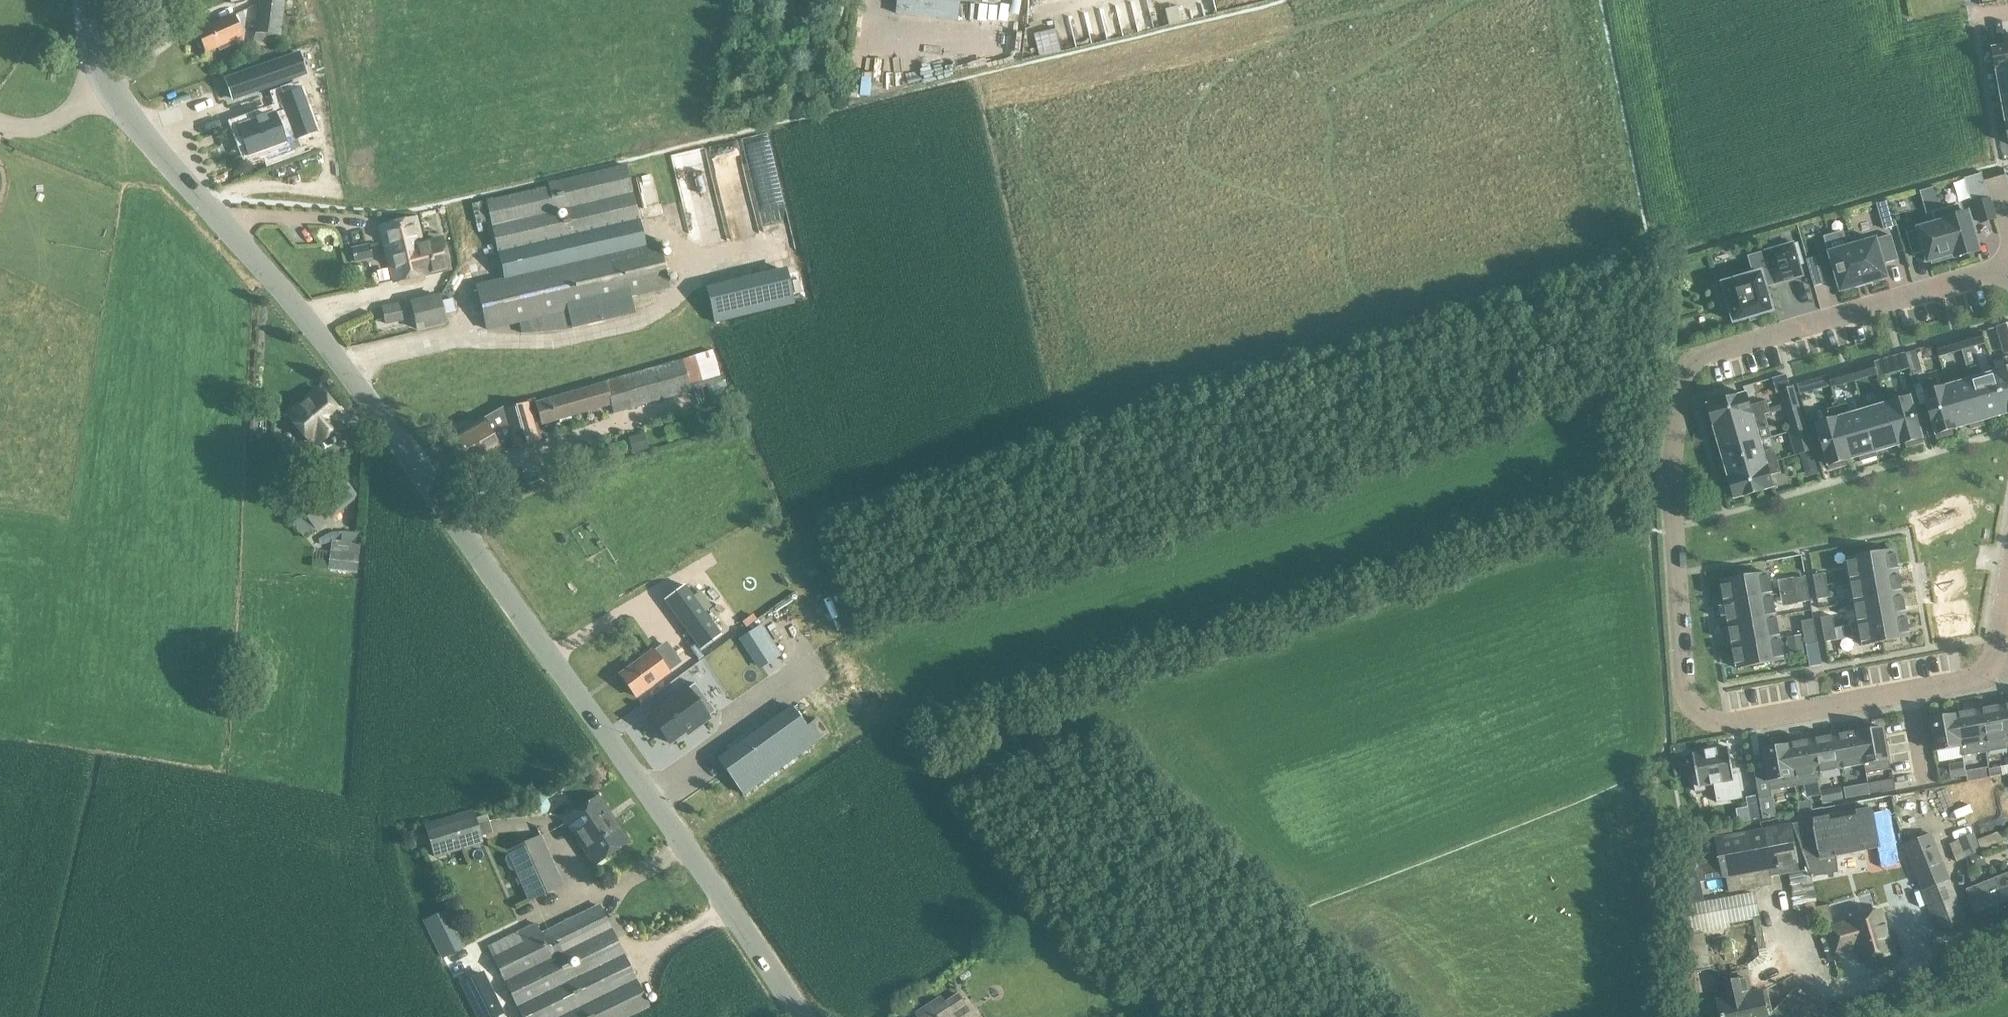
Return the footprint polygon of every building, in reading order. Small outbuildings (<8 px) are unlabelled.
[(125,14),(136,13),(136,0),(124,0),(125,14)] [(255,39),(281,42),(285,0),(259,0),(255,39)] [(897,15),(958,21),(960,1),(977,3),(977,0),(898,0),(897,15)] [(232,40),(242,36),(232,15),(196,31),(205,52),(218,46),(219,50),(234,44),(232,40)] [(1036,45),(1054,43),(1051,17),(1033,19),(1036,45)] [(2007,70),(2007,46),(1992,49),(1996,72),(2007,70)] [(300,56),(226,79),(232,98),(306,75),(300,56)] [(1996,72),(2001,96),(2007,95),(2007,70),(1996,72)] [(238,127),(249,155),(284,142),(283,139),(294,136),(294,138),(316,130),(301,91),(280,99),(287,117),(277,121),(274,114),(238,127)] [(547,182),(548,187),(485,201),(497,255),(639,221),(626,164),(547,182)] [(1920,191),(1923,200),(1938,195),(1936,186),(1920,190),(1920,191)] [(1975,203),(1981,222),(1994,218),(1989,199),(1975,203)] [(1959,205),(1942,210),(1956,258),(1979,251),(1968,212),(1962,214),(1959,205)] [(1955,258),(1956,258),(1942,210),(1932,212),(1935,224),(1918,229),(1919,230),(1906,233),(1913,256),(1925,252),(1928,262),(1931,261),(1932,263),(1945,260),(1944,257),(1954,254),(1955,258)] [(1881,218),(1884,229),(1896,226),(1893,215),(1881,218)] [(422,245),(419,230),(416,218),(381,225),(394,280),(429,273),(429,272),(448,268),(442,240),(422,245)] [(1889,235),(1876,239),(1853,246),(1864,284),(1887,278),(1883,264),(1896,260),(1889,235)] [(1845,248),(1830,253),(1841,291),(1864,284),(1853,246),(1850,236),(1842,238),(1845,248)] [(369,244),(352,248),(355,260),(372,256),(369,244)] [(658,244),(476,285),(486,329),(668,288),(658,244)] [(1734,322),(1749,318),(1758,315),(1772,311),(1765,286),(1775,283),(1802,276),(1793,244),(1766,252),(1771,270),(1761,273),(1761,272),(1723,284),(1723,286),(1716,288),(1721,306),(1729,303),(1734,322)] [(1814,284),(1827,280),(1820,255),(1806,259),(1814,284)] [(706,288),(714,322),(793,303),(785,270),(706,288)] [(406,287),(410,317),(441,313),(437,283),(406,287)] [(408,320),(404,301),(380,306),(385,326),(408,320)] [(1980,332),(1958,338),(1962,349),(1984,343),(1980,332)] [(1939,356),(1962,349),(1958,338),(1936,344),(1939,356)] [(2007,414),(2007,357),(2004,358),(2007,369),(1993,373),(2005,414),(2007,414)] [(682,362),(604,383),(535,403),(541,424),(610,404),(613,413),(690,391),(682,362)] [(1850,369),(1854,381),(1876,374),(1873,363),(1850,369)] [(2005,414),(1993,373),(1982,376),(1979,365),(1967,368),(1983,421),(2005,414)] [(1959,428),(1970,425),(1971,429),(1984,426),(1983,421),(1967,368),(1956,372),(1959,383),(1947,387),(1959,428)] [(1854,381),(1850,369),(1828,376),(1831,387),(1854,381)] [(1959,428),(1947,387),(1934,390),(1931,379),(1920,382),(1921,385),(1927,404),(1937,439),(1953,435),(1951,430),(1959,428)] [(1800,394),(1815,391),(1812,380),(1798,384),(1800,394)] [(1927,404),(1921,385),(1915,387),(1920,405),(1927,404)] [(1787,411),(1798,407),(1793,388),(1781,391),(1787,411)] [(318,391),(286,416),(308,444),(311,441),(315,446),(340,425),(337,420),(340,418),(318,391)] [(1746,394),(1707,405),(1714,428),(1752,417),(1769,412),(1766,401),(1749,406),(1746,394)] [(1905,443),(1907,448),(1923,443),(1910,397),(1885,404),(1897,446),(1905,443)] [(508,426),(514,448),(536,442),(526,403),(505,409),(510,425),(508,426)] [(1877,457),(1875,452),(1863,411),(1849,415),(1846,404),(1836,407),(1851,459),(1860,457),(1861,461),(1877,457)] [(1885,404),(1863,411),(1875,452),(1897,446),(1885,404)] [(503,439),(498,431),(508,426),(510,425),(505,409),(505,407),(447,439),(465,472),(501,452),(496,442),(503,439)] [(1804,427),(1798,407),(1787,411),(1793,431),(1804,427)] [(1831,420),(1816,425),(1820,439),(1830,471),(1846,466),(1845,461),(1851,459),(1836,407),(1827,409),(1831,420)] [(1759,440),(1752,417),(1714,428),(1721,451),(1759,440)] [(263,440),(271,449),(290,434),(282,425),(263,440)] [(1814,441),(1820,439),(1816,425),(1810,426),(1814,441)] [(1759,440),(1721,451),(1727,474),(1777,460),(1773,449),(1763,452),(1759,440)] [(1773,487),(1769,475),(1780,472),(1777,460),(1727,474),(1734,498),(1773,487)] [(337,478),(324,489),(339,508),(352,497),(337,478)] [(1847,559),(1851,581),(1898,572),(1894,550),(1847,559)] [(359,555),(330,552),(328,568),(357,572),(359,555)] [(1851,581),(1855,602),(1902,593),(1898,572),(1851,581)] [(1721,582),(1725,603),(1772,595),(1768,573),(1721,582)] [(1815,587),(1827,585),(1825,573),(1813,575),(1815,587)] [(1796,591),(1808,588),(1805,576),(1794,578),(1796,591)] [(684,585),(664,600),(699,649),(719,635),(684,585)] [(1827,585),(1815,587),(1817,599),(1829,597),(1827,585)] [(1808,588),(1796,591),(1798,603),(1810,601),(1808,588)] [(1906,615),(1902,593),(1855,602),(1859,623),(1906,615)] [(1776,616),(1772,595),(1725,603),(1729,625),(1776,616)] [(1823,630),(1834,627),(1832,615),(1820,617),(1823,630)] [(1859,623),(1862,645),(1910,637),(1906,615),(1859,623)] [(1729,625),(1732,646),(1780,637),(1776,616),(1729,625)] [(1803,633),(1815,631),(1813,619),(1801,621),(1803,633)] [(1825,642),(1837,640),(1834,627),(1823,630),(1825,642)] [(1815,631),(1803,633),(1806,645),(1817,643),(1815,631)] [(1736,668),(1783,660),(1780,637),(1732,646),(1736,668)] [(753,659),(758,667),(779,653),(774,646),(753,659)] [(652,704),(662,698),(651,682),(666,672),(651,650),(618,673),(633,695),(641,689),(652,704)] [(691,686),(649,714),(670,747),(712,722),(691,686)] [(792,705),(717,760),(742,794),(817,739),(792,705)] [(1978,711),(1986,752),(2007,748),(2007,740),(2007,738),(2002,706),(1978,711)] [(1960,746),(1962,756),(1986,752),(1978,711),(1955,715),(1960,746)] [(1950,716),(1949,713),(1934,715),(1935,718),(1930,719),(1936,751),(1960,746),(1955,715),(1950,716)] [(1858,732),(1864,764),(1866,774),(1891,769),(1883,728),(1878,729),(1878,726),(1863,728),(1863,731),(1858,732)] [(1858,732),(1835,737),(1840,768),(1864,764),(1858,732)] [(1811,741),(1817,773),(1840,768),(1835,737),(1811,741)] [(1818,783),(1817,773),(1811,741),(1787,745),(1795,787),(1818,783)] [(1755,778),(1759,799),(1772,797),(1771,791),(1795,787),(1787,745),(1782,746),(1782,743),(1767,746),(1768,749),(1763,750),(1768,776),(1755,778)] [(1717,802),(1742,798),(1737,774),(1734,775),(1729,747),(1692,754),(1696,774),(1693,775),(1695,791),(1705,789),(1704,786),(1714,784),(1717,802)] [(1965,775),(1963,765),(1949,767),(1951,778),(1965,775)] [(2002,773),(2000,765),(1988,768),(1990,776),(2002,773)] [(1981,767),(1982,778),(1989,776),(1987,766),(1981,767)] [(1880,782),(1868,784),(1870,794),(1882,791),(1880,782)] [(564,820),(594,864),(626,841),(596,798),(564,820)] [(1810,799),(1798,801),(1799,811),(1811,808),(1810,799)] [(1873,818),(1871,809),(1792,824),(1811,878),(1838,873),(1837,856),(1878,848),(1881,865),(1899,862),(1890,814),(1873,818)] [(434,858),(483,843),(481,837),(492,833),(487,816),(475,820),(472,812),(425,827),(434,858)] [(1768,868),(1769,877),(1798,872),(1789,824),(1717,838),(1716,834),(1690,839),(1698,882),(1724,877),(1728,894),(1755,889),(1752,871),(1768,868)] [(1974,833),(1958,839),(1959,841),(1965,857),(1981,851),(1977,840),(1974,833)] [(1947,880),(1933,846),(1929,835),(1907,844),(1924,889),(1922,890),(1939,933),(1966,922),(1949,879),(1947,880)] [(506,851),(528,900),(561,885),(539,836),(506,851)] [(1966,890),(1981,927),(2007,916),(2007,874),(1966,890)] [(1723,892),(1710,904),(1721,916),(1712,924),(1729,944),(1752,924),(1723,892)] [(520,1016),(629,1016),(650,1007),(598,904),(542,931),(537,922),(487,947),(520,1016)] [(464,946),(445,909),(444,910),(424,920),(442,957),(445,956),(464,946)] [(1854,947),(1859,963),(1898,952),(1885,909),(1854,918),(1855,920),(1826,929),(1835,957),(1849,953),(1848,949),(1854,947)] [(1753,961),(1757,973),(1773,967),(1769,956),(1753,961)] [(461,983),(477,1016),(492,1016),(500,1013),(488,989),(490,988),(487,981),(485,982),(481,973),(461,983)] [(1731,982),(1716,985),(1719,1001),(1717,1001),(1720,1016),(1767,1016),(1762,991),(1752,994),(1749,978),(1731,982)] [(918,1014),(919,1016),(954,1016),(953,1015),(967,1007),(959,994),(945,1003),(942,999),(918,1014)]
